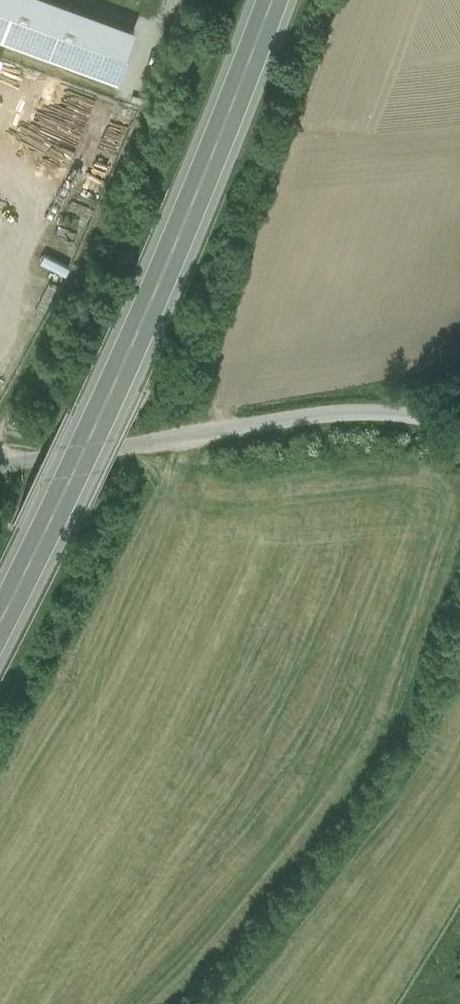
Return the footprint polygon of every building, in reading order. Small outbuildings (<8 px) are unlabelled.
[(52,0),(0,0),(0,36),(116,78),(133,29),(52,0)]
